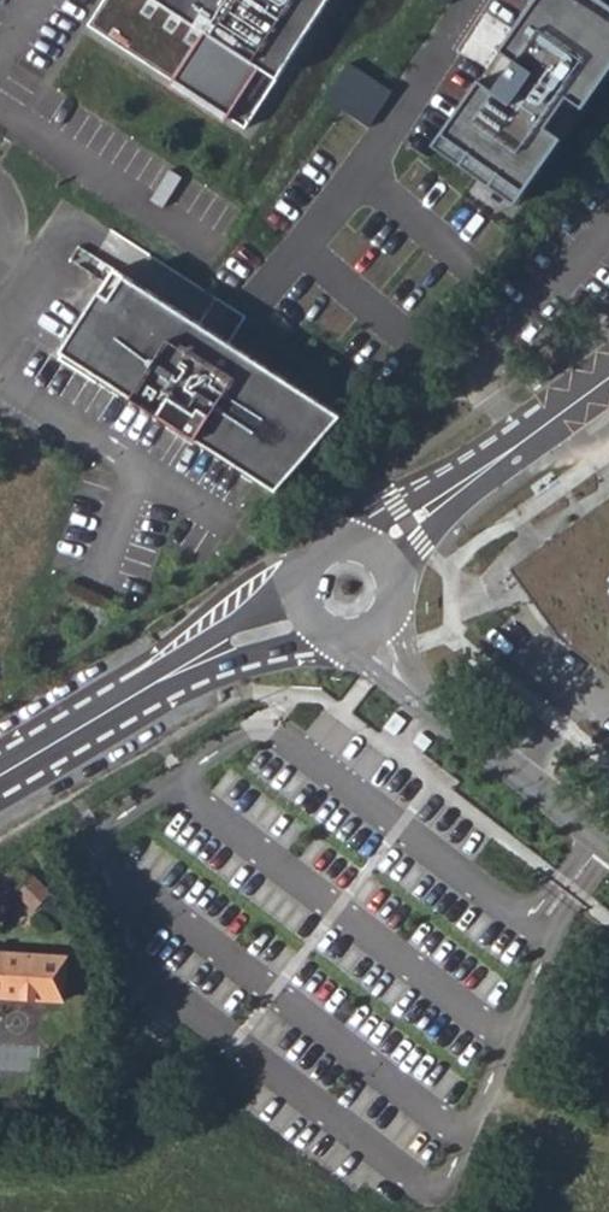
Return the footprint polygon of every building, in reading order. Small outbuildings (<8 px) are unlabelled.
[(78,36),(240,140),(331,0),(102,0),(78,36)] [(457,130),(538,194),(608,87),(608,0),(550,0),(457,130)] [(63,353),(278,490),(341,414),(79,247),(70,261),(107,284),(63,353)] [(535,386),(555,372),(549,364),(529,377),(532,382),(535,386)] [(6,905),(7,905),(19,896),(33,912),(49,899),(25,866),(0,885),(0,896),(6,905)] [(49,999),(49,994),(71,995),(80,986),(82,968),(73,958),(50,956),(51,954),(0,950),(0,995),(49,999)]
